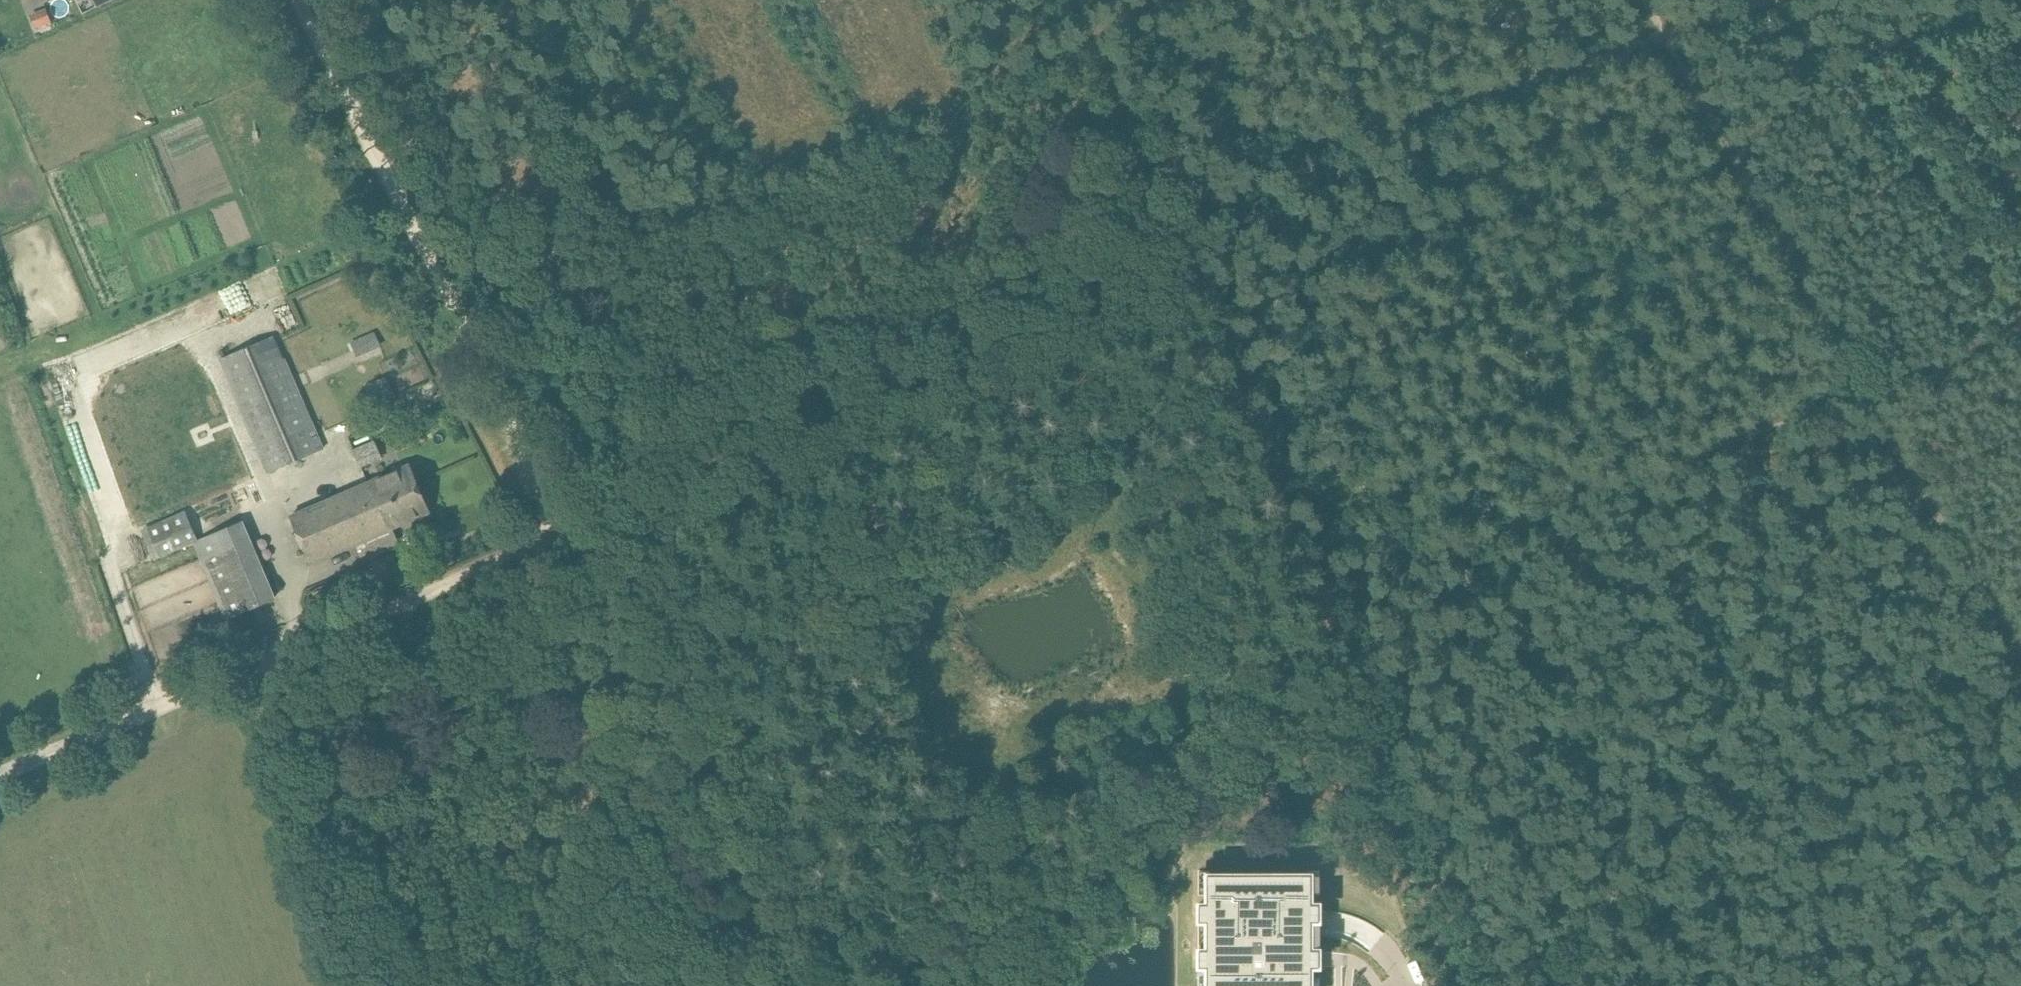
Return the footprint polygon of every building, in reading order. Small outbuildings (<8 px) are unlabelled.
[(46,10),(31,16),(36,27),(51,21),(46,10)] [(358,356),(381,346),(375,332),(352,341),(358,356)] [(256,345),(221,360),(269,472),(322,449),(329,446),(320,424),(313,427),(274,337),(256,345)] [(387,378),(374,383),(384,406),(396,400),(387,378)] [(378,439),(356,446),(366,479),(388,472),(378,439)] [(410,465),(291,517),(311,563),(430,512),(410,465)] [(157,510),(137,518),(154,559),(198,541),(186,512),(162,522),(157,510)] [(242,523),(196,543),(228,618),(274,599),(242,523)] [(1199,967),(1207,967),(1207,980),(1207,985),(1311,985),(1311,922),(1319,922),(1319,904),(1311,904),(1311,874),(1207,874),(1207,904),(1199,904),(1199,922),(1207,922),(1207,949),(1199,949),(1199,967)]
